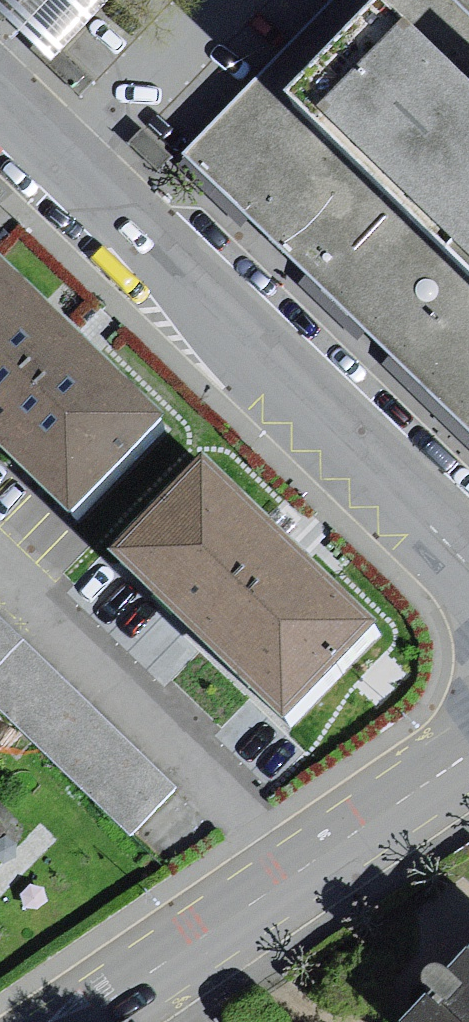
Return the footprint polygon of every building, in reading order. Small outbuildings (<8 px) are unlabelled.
[(51,62),(111,0),(0,0),(0,14),(51,62)] [(181,151),(468,427),(468,0),(331,0),(181,151)] [(15,233),(0,218),(0,248),(15,233)] [(114,525),(206,432),(40,268),(0,308),(0,412),(114,525)] [(251,472),(159,569),(327,728),(419,631),(251,472)] [(2,724),(132,849),(185,793),(0,615),(0,727),(2,724)] [(466,974),(437,977),(438,1000),(417,1021),(468,1021),(468,970),(466,974)]
